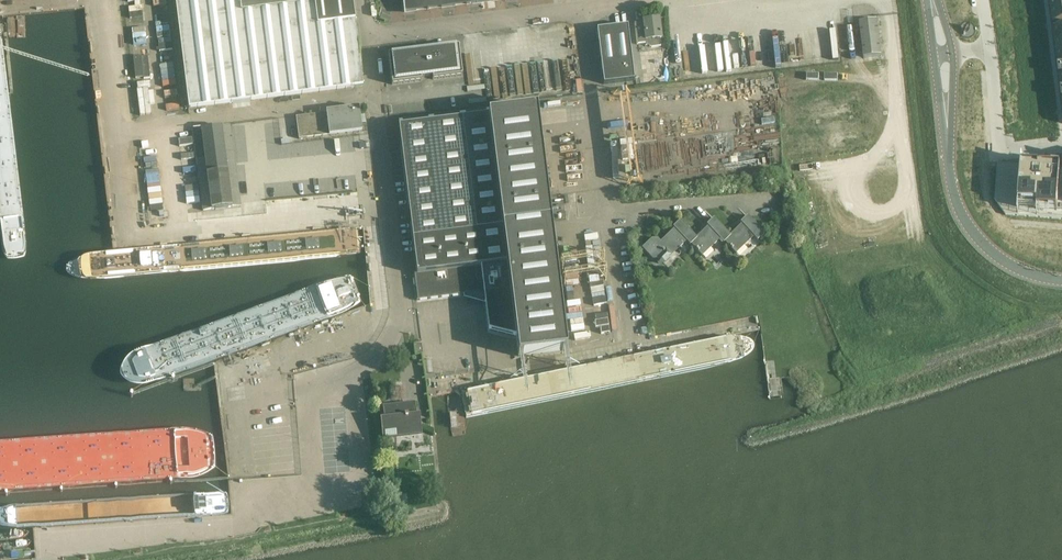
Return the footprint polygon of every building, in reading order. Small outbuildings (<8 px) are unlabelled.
[(190,109),(363,87),(361,69),(355,22),(355,21),(352,0),(275,0),(277,10),(241,14),(239,0),(176,0),(190,109)] [(241,14),(277,10),(275,0),(239,0),(241,14)] [(404,12),(421,10),(441,8),(455,6),(504,0),(402,0),(404,12)] [(1051,11),(1061,10),(1061,0),(1050,0),(1051,11)] [(1051,11),(1053,24),(1058,23),(1058,26),(1061,26),(1061,10),(1051,11)] [(639,24),(634,24),(637,45),(647,44),(649,46),(650,48),(652,49),(653,49),(660,48),(659,39),(661,39),(659,19),(644,21),(643,19),(638,20),(639,24)] [(877,21),(859,23),(864,57),(881,55),(877,21)] [(634,81),(627,26),(597,30),(602,74),(603,84),(634,81)] [(1054,28),(1055,40),(1061,39),(1061,27),(1054,28)] [(462,76),(458,46),(429,50),(429,53),(426,54),(426,51),(421,52),(421,54),(418,55),(418,51),(388,55),(392,85),(421,81),(421,78),(432,76),(432,80),(462,76)] [(362,131),(359,109),(296,117),(299,139),(332,135),(333,146),(347,144),(346,133),(362,131)] [(399,128),(398,128),(400,145),(408,205),(410,222),(414,252),(416,274),(414,274),(414,275),(416,291),(417,301),(421,300),(427,299),(429,299),(436,298),(456,296),(463,295),(472,297),(472,298),(473,299),(473,300),(474,300),(474,301),(475,301),(476,301),(477,301),(477,300),(478,300),(478,299),(484,301),(484,303),(488,330),(515,338),(518,357),(566,351),(566,349),(548,205),(536,111),(470,119),(462,120),(399,128)] [(241,206),(230,125),(193,130),(203,211),(241,206)] [(995,200),(1006,216),(1061,220),(1061,169),(1049,168),(1046,196),(1031,195),(1034,167),(1033,167),(1007,165),(997,164),(995,200)] [(1034,167),(1031,195),(1046,196),(1049,168),(1048,168),(1048,164),(1034,166),(1034,167)] [(731,236),(725,242),(736,254),(754,237),(758,241),(765,234),(747,216),(740,223),(743,225),(740,228),(740,227),(731,236)] [(706,229),(697,238),(691,244),(703,256),(720,239),(724,243),(725,242),(731,236),(714,219),(707,225),(710,228),(707,230),(706,229)] [(690,245),(691,244),(697,238),(680,221),(673,227),(675,230),(673,232),(672,231),(660,242),(657,239),(652,239),(642,249),(653,259),(658,259),(658,264),(664,264),(669,259),(668,258),(686,241),(690,245)] [(416,355),(422,354),(421,344),(416,345),(413,345),(415,355),(416,355)] [(414,404),(414,403),(404,404),(404,405),(384,408),(386,420),(383,421),(385,434),(420,430),(419,417),(417,417),(416,404),(414,404)]
